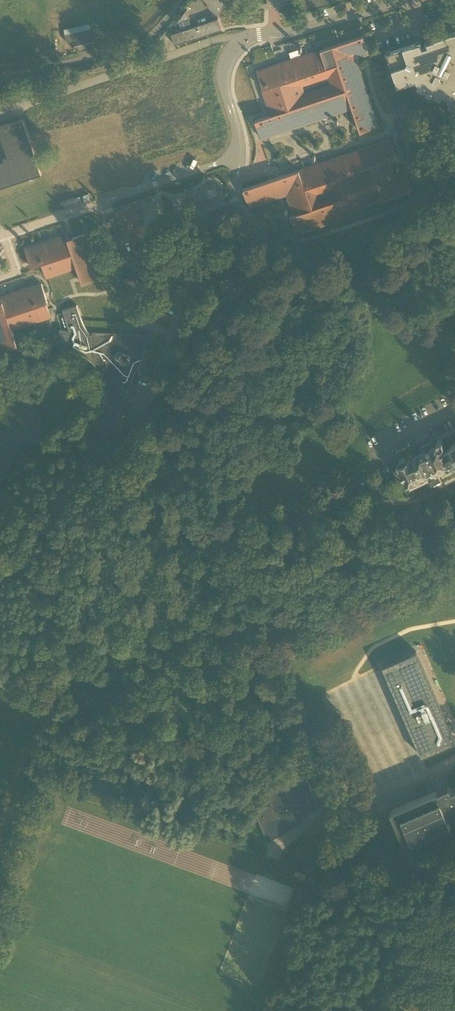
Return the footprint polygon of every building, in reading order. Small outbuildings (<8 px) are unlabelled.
[(300,10),(341,0),(300,0),(300,10)] [(187,11),(176,25),(190,21),(187,11)] [(171,34),(175,45),(222,29),(218,18),(171,34)] [(94,45),(93,37),(91,29),(65,35),(64,35),(66,44),(73,42),(75,50),(94,46),(94,45)] [(398,86),(415,81),(419,83),(417,87),(440,98),(443,94),(447,96),(453,113),(454,113),(454,32),(426,41),(428,46),(422,47),(420,41),(386,52),(398,86)] [(286,62),(257,71),(271,115),(267,116),(255,120),(261,138),(317,119),(315,113),(321,112),(322,116),(346,108),(345,103),(350,102),(360,132),(378,126),(355,58),(369,53),(363,36),(320,50),(322,55),(317,57),(315,53),(292,61),(293,65),(287,67),(286,62)] [(41,174),(23,119),(10,124),(9,122),(0,126),(0,141),(2,140),(8,157),(3,158),(5,162),(0,164),(0,188),(41,174)] [(351,210),(412,190),(406,172),(389,178),(387,172),(391,171),(388,160),(390,159),(396,157),(390,140),(334,158),(336,164),(330,166),(329,161),(305,169),(307,174),(301,176),(299,170),(243,189),(249,206),(289,193),(294,208),(298,207),(300,212),(290,216),(296,233),(352,215),(351,210)] [(198,196),(211,196),(211,184),(198,183),(198,196)] [(135,215),(131,206),(117,210),(116,211),(126,238),(127,238),(164,225),(161,216),(158,208),(158,207),(135,215)] [(101,277),(86,235),(86,233),(73,237),(73,239),(70,240),(69,240),(69,239),(67,234),(26,248),(25,248),(31,267),(42,263),(46,277),(47,276),(76,266),(77,267),(82,283),(83,283),(101,277)] [(131,276),(130,276),(128,277),(127,279),(127,281),(127,283),(128,284),(130,285),(132,286),(134,285),(135,284),(136,283),(137,281),(136,281),(132,276),(131,276)] [(42,284),(42,283),(0,297),(0,299),(1,302),(2,304),(0,304),(0,351),(17,346),(12,330),(12,329),(42,319),(37,305),(48,302),(42,284)] [(83,322),(81,317),(77,305),(63,310),(69,330),(60,330),(60,334),(61,350),(62,350),(68,350),(69,350),(75,351),(81,353),(82,354),(87,357),(88,357),(92,361),(93,362),(97,366),(97,367),(106,361),(108,364),(99,370),(100,370),(102,376),(102,377),(104,383),(105,389),(105,390),(105,396),(105,397),(104,403),(101,409),(101,410),(98,415),(97,416),(93,421),(111,439),(129,392),(128,389),(128,387),(130,388),(145,349),(151,333),(93,331),(92,333),(90,333),(87,330),(85,326),(83,322)] [(451,464),(444,451),(441,445),(442,444),(443,442),(442,440),(440,439),(437,440),(437,442),(437,444),(433,446),(430,440),(420,445),(423,451),(407,458),(407,457),(404,456),(400,459),(399,461),(400,462),(397,463),(408,485),(427,475),(431,483),(441,478),(437,470),(451,464)] [(450,446),(450,448),(444,451),(451,464),(454,462),(454,444),(450,446)] [(371,490),(390,481),(385,470),(378,474),(379,477),(367,483),(371,490)] [(382,666),(422,756),(454,742),(454,740),(416,651),(382,666)] [(255,811),(268,841),(296,825),(295,824),(303,819),(301,814),(320,806),(304,770),(265,787),(272,804),(255,811)] [(451,790),(449,785),(437,790),(437,791),(391,811),(401,835),(401,836),(403,840),(404,840),(410,837),(411,839),(451,822),(448,816),(454,813),(454,788),(451,790)]
